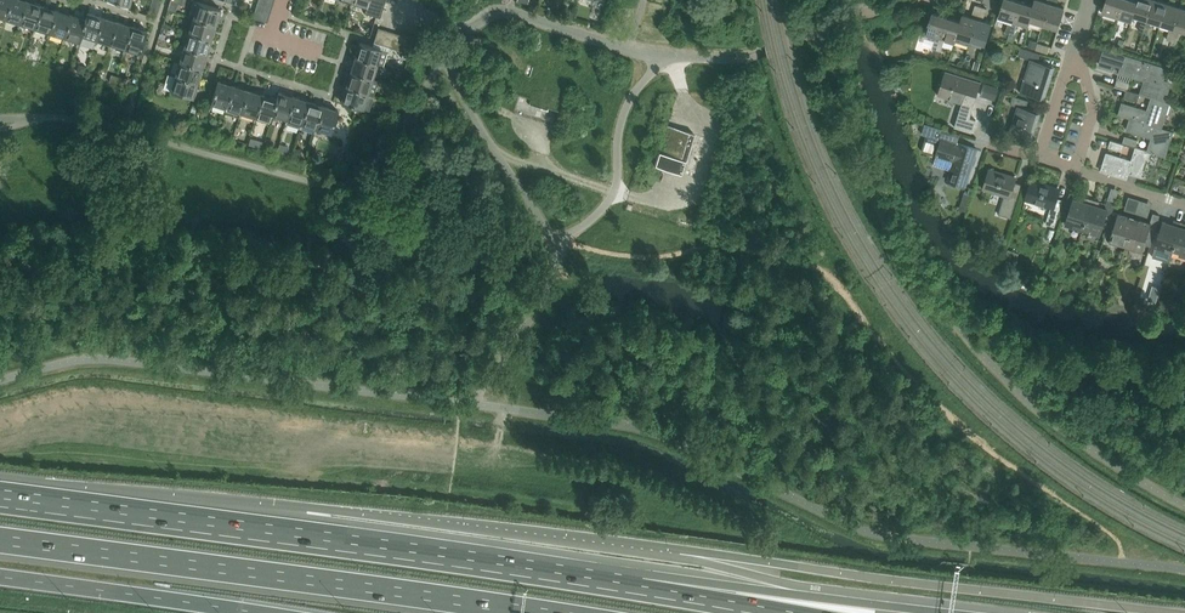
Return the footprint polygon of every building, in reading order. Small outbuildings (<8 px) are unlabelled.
[(5,18),(3,23),(4,23),(12,0),(0,0),(0,17),(5,18)] [(27,1),(25,0),(12,0),(4,23),(5,23),(7,19),(20,23),(18,27),(19,28),(27,1)] [(274,1),(270,0),(258,0),(257,4),(272,8),(274,1)] [(385,4),(373,0),(370,0),(368,6),(383,11),(385,4)] [(1010,34),(1021,1),(1019,0),(1004,0),(999,16),(998,16),(997,20),(1008,24),(1006,33),(1010,34)] [(1051,0),(1045,0),(1045,1),(1042,0),(1035,0),(1034,5),(1030,19),(1043,23),(1051,0)] [(1065,7),(1056,4),(1057,0),(1051,0),(1043,23),(1058,28),(1065,7)] [(1122,0),(1107,0),(1103,12),(1117,17),(1122,0)] [(1117,17),(1132,21),(1134,15),(1133,14),(1138,0),(1137,0),(1122,0),(1117,17)] [(1143,32),(1153,0),(1137,0),(1138,0),(1133,14),(1134,15),(1143,18),(1139,31),(1143,32)] [(1168,3),(1160,0),(1153,0),(1143,32),(1147,33),(1152,20),(1161,23),(1168,3)] [(35,28),(42,5),(27,1),(19,28),(20,28),(21,23),(35,28)] [(216,24),(221,9),(194,1),(189,16),(216,24)] [(1030,19),(1034,5),(1021,1),(1010,34),(1014,35),(1018,23),(1028,26),(1030,19)] [(1171,41),(1182,7),(1168,3),(1161,23),(1171,26),(1167,39),(1171,41)] [(270,15),(272,8),(257,4),(255,11),(270,15)] [(49,37),(57,10),(42,5),(35,28),(49,32),(48,37),(49,37)] [(976,5),(972,17),(963,14),(962,20),(956,41),(969,46),(971,39),(981,7),(976,5)] [(380,18),(383,11),(368,6),(368,7),(366,13),(380,18)] [(986,44),(992,23),(984,20),(987,8),(981,7),(971,39),(986,44)] [(1182,7),(1171,41),(1175,42),(1179,29),(1184,31),(1184,8),(1182,7)] [(63,42),(72,15),(57,10),(49,37),(50,37),(51,33),(64,37),(62,41),(63,42)] [(268,22),(270,15),(255,11),(253,18),(268,22)] [(95,44),(103,17),(88,12),(86,19),(82,35),(95,39),(94,43),(95,44)] [(937,50),(948,16),(933,12),(926,37),(935,40),(933,49),(937,50)] [(82,35),(86,19),(72,15),(63,42),(64,42),(66,37),(78,41),(77,46),(78,46),(82,35)] [(212,39),(216,24),(189,16),(189,18),(193,19),(189,32),(212,39)] [(962,20),(948,16),(937,50),(941,51),(945,39),(956,42),(956,41),(962,20)] [(109,48),(118,21),(103,17),(95,44),(96,44),(97,39),(110,43),(108,48),(109,48)] [(124,53),(132,26),(118,21),(109,48),(110,49),(112,44),(124,48),(123,53),(124,53)] [(143,59),(148,41),(144,40),(147,31),(132,26),(124,53),(125,53),(126,49),(139,52),(137,57),(143,59)] [(381,45),(386,30),(379,28),(374,43),(381,45)] [(388,47),(393,32),(386,30),(381,45),(388,47)] [(207,53),(212,39),(189,32),(185,45),(180,44),(180,45),(207,53)] [(395,49),(400,34),(393,32),(388,47),(395,49)] [(402,51),(407,37),(400,34),(395,49),(402,51)] [(410,54),(414,39),(407,37),(402,51),(410,54)] [(377,64),(383,66),(388,51),(360,42),(355,58),(377,64)] [(203,68),(207,53),(180,45),(180,46),(185,47),(180,61),(203,68)] [(1046,98),(1055,67),(1057,68),(1058,67),(1039,61),(1041,54),(1021,47),(1018,55),(1030,59),(1021,90),(1019,90),(1019,91),(1049,100),(1049,99),(1046,98)] [(1169,83),(1164,81),(1168,68),(1119,53),(1115,64),(1121,66),(1119,72),(1144,80),(1140,93),(1164,101),(1169,83)] [(373,79),(377,64),(355,58),(351,72),(373,79)] [(198,83),(203,68),(180,61),(176,75),(171,73),(171,74),(198,83)] [(525,75),(513,113),(557,127),(571,84),(559,80),(561,74),(528,64),(525,75)] [(975,106),(978,94),(982,82),(946,71),(939,95),(952,99),(963,103),(955,127),(973,133),(977,120),(971,118),(975,106)] [(373,79),(351,72),(346,87),(374,96),(379,81),(373,79)] [(193,98),(198,83),(171,74),(171,75),(168,74),(164,88),(171,90),(171,91),(193,98)] [(1128,90),(1131,82),(1117,78),(1115,86),(1127,90),(1127,89),(1128,90)] [(226,113),(234,86),(218,81),(209,110),(212,111),(213,108),(226,113)] [(240,117),(248,90),(234,86),(226,113),(240,117)] [(369,111),(374,96),(346,87),(341,102),(369,111)] [(1127,90),(1124,97),(1138,101),(1140,94),(1140,93),(1128,90),(1127,89),(1127,90)] [(254,122),(263,95),(248,90),(240,117),(241,117),(242,113),(255,117),(253,121),(254,122)] [(286,124),(294,97),(279,92),(277,99),(273,115),(286,119),(285,123),(286,124)] [(1170,102),(1164,101),(1140,93),(1140,94),(1152,98),(1148,110),(1123,103),(1119,115),(1131,118),(1162,128),(1170,102)] [(277,99),(263,95),(254,122),(255,122),(257,117),(271,122),(273,115),(277,99)] [(1033,140),(1041,113),(1027,108),(1029,101),(1014,96),(1012,104),(1018,107),(1010,133),(1033,140)] [(300,128),(308,101),(294,97),(286,124),(300,128)] [(315,133),(323,106),(308,101),(300,128),(301,129),(303,124),(315,128),(314,132),(315,133)] [(330,138),(338,111),(323,106),(315,133),(316,133),(317,128),(330,132),(328,137),(330,138)] [(1166,157),(1173,131),(1162,128),(1131,118),(1127,130),(1152,138),(1148,151),(1166,157)] [(925,124),(922,134),(929,136),(928,139),(929,141),(937,144),(939,142),(940,139),(942,140),(934,164),(951,170),(948,180),(949,181),(948,184),(957,187),(958,184),(966,186),(973,164),(974,163),(972,162),(974,157),(976,157),(975,156),(977,149),(958,142),(960,135),(925,124)] [(667,125),(654,165),(682,173),(694,177),(706,137),(694,133),(667,125)] [(1136,147),(1139,140),(1125,136),(1123,143),(1124,144),(1136,147)] [(1122,151),(1124,144),(1123,143),(1111,139),(1109,147),(1122,151)] [(1148,151),(1136,147),(1132,160),(1107,153),(1102,171),(1127,178),(1129,173),(1141,176),(1148,151)] [(1012,186),(1015,177),(991,169),(985,189),(1005,196),(999,214),(1011,218),(1020,189),(1012,186)] [(1062,205),(1063,200),(1055,197),(1058,187),(1034,180),(1028,200),(1052,207),(1049,216),(1057,219),(1062,205)] [(1083,229),(1093,199),(1085,197),(1083,201),(1069,197),(1066,207),(1071,209),(1066,224),(1082,229),(1081,231),(1082,232),(1083,229)] [(1109,221),(1112,213),(1115,201),(1108,199),(1105,208),(1099,206),(1100,201),(1093,199),(1083,229),(1100,234),(1104,219),(1109,221)] [(1126,244),(1134,220),(1135,217),(1134,217),(1133,220),(1118,215),(1119,212),(1118,212),(1118,215),(1112,213),(1109,221),(1106,232),(1112,234),(1110,239),(1126,244),(1122,256),(1123,256),(1126,244)] [(1150,245),(1155,230),(1158,219),(1159,215),(1153,213),(1149,225),(1134,220),(1126,244),(1142,249),(1144,244),(1150,245)] [(1173,252),(1182,222),(1174,219),(1172,224),(1158,219),(1155,230),(1160,231),(1155,247),(1173,252)] [(1182,222),(1173,252),(1184,256),(1184,223),(1182,222)]
